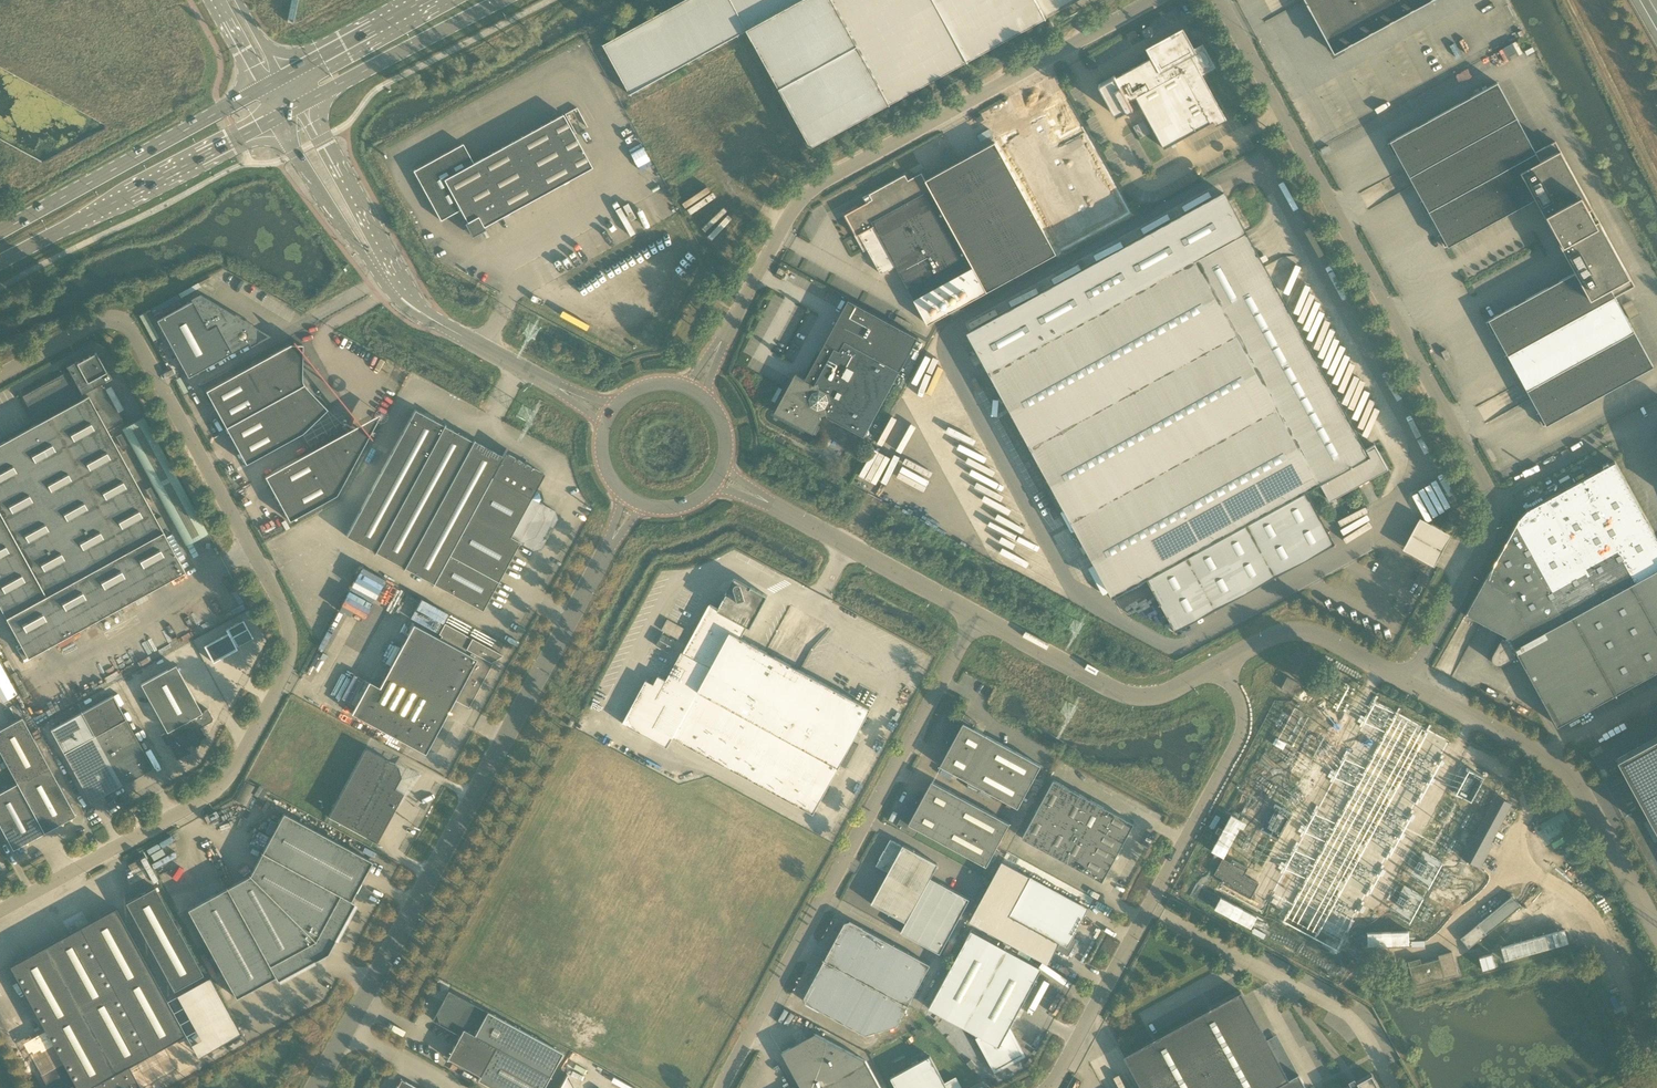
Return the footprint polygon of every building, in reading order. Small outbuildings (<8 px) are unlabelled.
[(629,94),(747,30),(752,40),(753,39),(811,146),(1078,0),(684,0),(603,44),(630,93),(629,94)] [(1334,53),(1432,0),(1305,0),(1334,53)] [(1044,24),(1047,30),(1053,26),(1050,21),(1044,24)] [(1156,56),(1116,77),(1115,75),(1098,84),(1116,116),(1127,110),(1127,112),(1133,109),(1129,101),(1136,98),(1164,149),(1214,121),(1216,126),(1227,120),(1201,74),(1214,67),(1202,46),(1194,51),(1182,31),(1158,44),(1160,48),(1154,53),(1156,56)] [(1397,154),(1405,168),(1423,200),(1420,202),(1426,214),(1429,212),(1441,234),(1438,236),(1445,247),(1448,246),(1448,247),(1535,199),(1552,230),(1554,229),(1556,232),(1554,233),(1555,236),(1594,215),(1592,212),(1590,213),(1588,210),(1592,208),(1555,141),(1536,152),(1497,83),(1390,141),(1391,142),(1388,144),(1394,156),(1397,154)] [(565,114),(575,133),(587,127),(577,107),(565,114)] [(457,147),(413,171),(440,220),(460,209),(467,221),(464,223),(467,228),(470,226),(479,229),(481,231),(485,229),(484,226),(592,167),(562,114),(467,166),(457,147)] [(881,274),(895,266),(928,324),(1056,254),(995,142),(926,180),(922,173),(908,180),(905,175),(869,194),(870,196),(864,199),(865,199),(866,199),(867,202),(845,215),(856,236),(859,235),(881,274)] [(970,333),(991,372),(1113,594),(1319,481),(1330,501),(1388,469),(1375,444),(1365,450),(1264,267),(1224,193),(970,333)] [(1514,366),(1532,399),(1539,413),(1536,414),(1543,426),(1546,424),(1546,425),(1653,366),(1615,297),(1635,286),(1598,220),(1595,221),(1593,218),(1595,217),(1594,215),(1555,236),(1557,238),(1559,237),(1560,240),(1558,241),(1575,272),(1488,320),(1489,321),(1486,323),(1492,334),(1495,333),(1507,355),(1504,356),(1511,368),(1514,366)] [(771,293),(747,353),(752,355),(748,367),(781,381),(780,377),(786,361),(786,359),(784,358),(778,361),(778,365),(774,363),(774,356),(769,344),(764,344),(765,347),(756,343),(755,336),(763,333),(765,334),(769,324),(781,323),(785,313),(783,312),(785,306),(781,306),(784,298),(771,293)] [(1019,300),(1016,295),(998,303),(1000,308),(1019,300)] [(710,298),(705,296),(702,302),(707,305),(710,298)] [(256,331),(202,298),(194,303),(193,301),(157,320),(188,377),(256,340),(256,331)] [(903,379),(897,376),(918,337),(848,299),(805,379),(795,374),(774,413),(813,434),(821,419),(820,416),(826,414),(827,417),(865,437),(894,383),(900,386),(903,379)] [(305,385),(303,382),(302,380),(302,379),(302,345),(290,344),(206,390),(246,464),(302,433),(327,409),(306,387),(305,385)] [(1446,349),(1441,352),(1446,361),(1451,358),(1446,349)] [(0,444),(0,607),(28,657),(185,571),(106,428),(122,419),(102,383),(112,377),(108,370),(106,371),(106,369),(104,370),(102,366),(103,365),(102,364),(101,364),(99,360),(100,360),(99,358),(98,358),(97,357),(80,366),(79,364),(80,363),(79,362),(77,363),(76,361),(67,366),(69,371),(22,396),(37,423),(0,444)] [(778,387),(771,400),(775,402),(782,389),(778,387)] [(375,552),(444,426),(445,424),(445,423),(444,425),(415,410),(346,536),(375,552),(374,553),(374,554),(375,552)] [(186,545),(208,533),(143,417),(122,428),(186,545)] [(404,568),(473,441),(474,440),(474,439),(473,441),(444,426),(375,552),(404,567),(403,569),(403,570),(404,568)] [(336,495),(366,439),(349,430),(265,476),(289,521),(336,495)] [(121,445),(126,443),(121,433),(116,436),(121,445)] [(433,583),(502,457),(473,441),(404,568),(433,583)] [(507,449),(506,449),(502,457),(433,583),(432,585),(434,583),(482,610),(519,543),(534,550),(542,548),(558,519),(555,511),(539,502),(540,498),(538,492),(535,490),(544,474),(528,465),(526,459),(521,461),(505,453),(507,449)] [(1615,462),(1527,510),(1518,520),(1466,614),(1507,636),(1505,639),(1502,638),(1493,654),(1492,656),(1492,657),(1492,659),(1493,662),(1495,664),(1499,665),(1500,665),(1501,665),(1503,665),(1516,657),(1514,655),(1517,653),(1557,726),(1615,694),(1616,696),(1617,695),(1616,694),(1656,671),(1656,539),(1615,462)] [(1456,521),(1461,524),(1465,516),(1460,513),(1456,521)] [(384,578),(359,566),(340,605),(365,617),(384,578)] [(751,626),(768,595),(751,586),(750,588),(743,590),(742,586),(740,584),(737,583),(735,585),(734,588),(735,593),(728,595),(726,594),(717,610),(711,607),(686,654),(682,652),(666,680),(658,676),(654,684),(646,680),(622,723),(667,748),(673,738),(813,814),(871,709),(741,638),(747,627),(751,626)] [(253,638),(243,620),(226,630),(228,633),(204,646),(213,662),(237,649),(236,647),(253,638)] [(494,660),(503,655),(447,625),(440,639),(413,624),(379,687),(369,681),(351,714),(425,754),(445,716),(440,713),(448,698),(453,701),(454,699),(469,707),(494,660)] [(668,651),(673,640),(661,634),(656,645),(668,651)] [(212,721),(213,718),(208,709),(202,712),(175,665),(141,684),(167,732),(161,735),(165,744),(169,745),(176,757),(179,758),(187,754),(188,750),(187,748),(204,738),(205,735),(200,727),(212,721)] [(1291,694),(1297,682),(1288,677),(1281,688),(1291,694)] [(82,712),(122,785),(153,768),(113,695),(82,712)] [(965,705),(968,700),(960,696),(957,701),(965,705)] [(122,785),(82,712),(51,729),(91,802),(122,785)] [(929,780),(932,781),(1010,823),(1018,808),(1041,765),(973,728),(976,723),(975,721),(961,713),(958,713),(955,720),(955,723),(950,732),(948,733),(944,740),(945,742),(951,745),(940,766),(938,764),(929,780)] [(44,833),(76,816),(22,717),(0,730),(0,752),(17,783),(44,833)] [(1617,759),(1656,832),(1656,737),(1617,759)] [(365,748),(328,816),(376,843),(403,793),(394,788),(401,776),(398,766),(365,748)] [(1474,773),(1462,796),(1472,800),(1483,778),(1474,773)] [(1054,779),(1037,809),(1055,819),(1071,789),(1054,779)] [(898,827),(913,835),(915,835),(918,829),(986,866),(1010,823),(932,781),(921,801),(914,798),(912,799),(908,806),(909,808),(904,817),(901,818),(898,825),(898,827)] [(244,782),(236,801),(246,805),(254,787),(244,782)] [(13,850),(44,833),(17,783),(0,793),(0,826),(13,850)] [(1071,789),(1055,819),(1073,828),(1089,799),(1071,789)] [(1511,804),(1497,796),(1463,858),(1479,867),(1492,844),(1490,843),(1511,804)] [(1073,828),(1090,838),(1098,823),(1106,808),(1089,799),(1073,828)] [(1106,808),(1098,823),(1126,838),(1134,823),(1106,808)] [(1040,848),(1055,819),(1037,809),(1022,838),(1040,848)] [(1564,810),(1540,824),(1549,840),(1573,826),(1564,810)] [(355,903),(351,901),(372,861),(283,813),(249,875),(326,951),(331,942),(333,943),(355,903)] [(1055,819),(1040,848),(1057,857),(1073,828),(1055,819)] [(1126,838),(1098,823),(1090,838),(1118,853),(1126,838)] [(1090,838),(1073,828),(1057,857),(1075,867),(1083,852),(1090,838)] [(1118,853),(1090,838),(1083,852),(1110,867),(1118,853)] [(871,903),(906,922),(900,932),(940,953),(969,899),(931,878),(938,864),(903,845),(903,846),(890,839),(885,850),(884,850),(879,859),(880,859),(876,866),(888,872),(871,903)] [(1110,867),(1083,852),(1075,867),(1102,882),(1110,867)] [(1228,860),(1220,875),(1227,879),(1225,883),(1256,900),(1264,884),(1249,876),(1253,868),(1238,860),(1236,864),(1228,860)] [(1089,908),(1031,876),(1002,861),(969,921),(1048,964),(1056,949),(1069,956),(1078,939),(1073,937),(1089,908)] [(316,956),(326,951),(249,875),(227,888),(275,976),(277,980),(318,958),(316,956)] [(154,886),(125,902),(174,990),(203,974),(154,886)] [(275,976),(227,888),(187,909),(236,998),(275,976)] [(1469,948),(1521,906),(1513,896),(1461,938),(1469,948)] [(63,1062),(42,1074),(40,1072),(40,1073),(48,1087),(140,1087),(143,1087),(142,1086),(140,1087),(128,1066),(185,1034),(116,908),(10,966),(63,1062)] [(823,959),(908,1005),(910,1006),(910,1005),(908,1005),(931,964),(851,921),(850,923),(846,924),(844,923),(825,959),(823,959)] [(1009,1029),(1042,969),(972,930),(929,1008),(982,1037),(979,1039),(996,1070),(1019,1057),(1017,1053),(1021,1051),(1009,1029)] [(1452,951),(1438,955),(1439,959),(1421,964),(1420,958),(1408,962),(1414,986),(1455,975),(1453,969),(1456,968),(1452,951)] [(823,959),(824,960),(805,997),(806,997),(807,1002),(806,1003),(865,1035),(897,1025),(908,1005),(823,959)] [(448,991),(436,1013),(437,1015),(434,1016),(436,1022),(438,1021),(439,1023),(460,1035),(447,1058),(480,1076),(479,1078),(497,1087),(543,1087),(562,1053),(448,991)] [(1299,1074),(1289,1079),(1241,992),(1124,1056),(1142,1087),(1306,1087),(1299,1074)] [(866,1060),(815,1033),(782,1052),(802,1087),(881,1087),(866,1060)] [(956,1077),(945,1083),(930,1056),(890,1078),(896,1087),(962,1087),(956,1077)] [(967,1063),(972,1069),(976,1065),(971,1060),(967,1063)] [(566,1073),(558,1087),(575,1087),(566,1073)] [(1372,1075),(1357,1083),(1358,1085),(1353,1087),(1379,1087),(1372,1075)] [(396,1087),(418,1087),(401,1078),(396,1087)]
